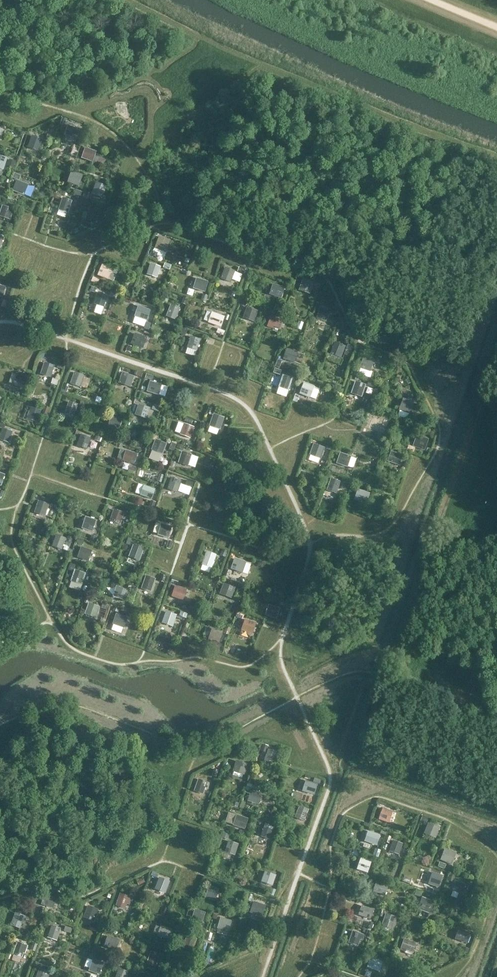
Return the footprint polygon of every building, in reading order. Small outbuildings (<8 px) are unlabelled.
[(80,129),(68,124),(64,135),(72,138),(73,136),(77,138),(80,129)] [(38,151),(42,140),(32,136),(28,147),(38,151)] [(81,159),(92,163),(96,152),(85,148),(81,159)] [(79,187),(83,176),(71,172),(67,183),(79,187)] [(24,196),(28,185),(17,180),(12,191),(24,196)] [(91,194),(102,199),(107,187),(96,182),(91,194)] [(68,213),(72,201),(62,198),(58,210),(68,213)] [(14,210),(2,206),(0,211),(0,217),(10,221),(14,210)] [(158,238),(154,249),(164,252),(168,242),(158,238)] [(150,263),(146,275),(157,278),(161,267),(150,263)] [(108,280),(113,268),(102,264),(97,276),(108,280)] [(231,283),(235,272),(225,268),(220,279),(231,283)] [(205,293),(208,282),(196,278),(193,289),(205,293)] [(310,295),(314,283),(303,279),(298,291),(310,295)] [(281,299),(285,288),(273,284),(269,295),(281,299)] [(98,292),(94,304),(104,308),(108,296),(98,292)] [(166,317),(176,320),(180,308),(170,305),(166,317)] [(147,321),(151,310),(138,306),(134,317),(147,321)] [(326,322),(330,310),(320,306),(316,318),(326,322)] [(254,322),(258,311),(246,307),(243,318),(254,322)] [(208,323),(220,328),(225,317),(212,312),(208,323)] [(279,329),(282,320),(271,316),(267,327),(273,329),(274,327),(279,329)] [(143,349),(147,338),(135,333),(131,344),(143,349)] [(197,351),(201,340),(190,337),(186,348),(197,351)] [(340,362),(344,350),(334,346),(330,358),(340,362)] [(294,363),(298,352),(286,349),(283,359),(294,363)] [(363,356),(359,369),(370,372),(374,360),(363,356)] [(51,378),(55,366),(44,363),(40,375),(51,378)] [(74,372),(70,384),(81,388),(85,376),(74,372)] [(13,386),(24,389),(28,377),(17,373),(13,386)] [(130,388),(134,377),(122,373),(118,383),(130,388)] [(289,390),(293,379),(282,375),(278,387),(289,390)] [(150,381),(146,392),(158,396),(162,385),(150,381)] [(366,385),(355,381),(351,394),(362,398),(366,385)] [(310,398),(315,386),(304,382),(299,394),(310,398)] [(409,414),(414,402),(403,398),(399,410),(409,414)] [(69,402),(64,414),(74,417),(78,405),(69,402)] [(147,419),(150,408),(138,404),(134,415),(147,419)] [(37,423),(41,411),(30,407),(26,419),(37,423)] [(213,414),(209,426),(220,430),(224,418),(213,414)] [(118,432),(122,420),(111,416),(107,428),(118,432)] [(377,432),(382,420),(372,416),(367,428),(377,432)] [(190,439),(194,428),(184,424),(180,435),(190,439)] [(13,432),(2,428),(0,435),(0,441),(9,444),(13,432)] [(87,450),(91,439),(81,435),(76,446),(87,450)] [(424,451),(429,439),(417,435),(412,447),(424,451)] [(163,455),(167,444),(155,439),(151,450),(163,455)] [(310,456),(320,459),(324,447),(314,444),(310,456)] [(126,450),(122,461),(134,465),(137,454),(126,450)] [(400,466),(403,455),(391,451),(387,462),(400,466)] [(188,466),(192,455),(181,452),(178,463),(188,466)] [(348,467),(351,457),(340,453),(336,464),(348,467)] [(178,493),(181,482),(171,478),(167,489),(178,493)] [(326,490),(336,494),(341,482),(331,478),(326,490)] [(140,496),(151,500),(155,489),(144,485),(140,496)] [(366,504),(370,493),(357,489),(354,500),(366,504)] [(45,517),(49,505),(38,501),(34,513),(45,517)] [(119,523),(123,513),(113,510),(109,520),(119,523)] [(92,532),(96,520),(85,517),(81,529),(92,532)] [(168,539),(172,527),(161,523),(157,536),(168,539)] [(62,550),(66,539),(56,535),(51,546),(62,550)] [(140,561),(144,549),(133,545),(128,557),(140,561)] [(91,550),(81,547),(78,556),(88,560),(91,550)] [(206,551),(201,565),(212,568),(216,555),(206,551)] [(246,563),(234,558),(230,569),(242,574),(246,563)] [(82,585),(86,574),(74,570),(70,581),(82,585)] [(151,593),(156,579),(145,576),(141,589),(151,593)] [(223,583),(219,594),(231,599),(235,588),(223,583)] [(124,601),(128,590),(116,586),(112,597),(124,601)] [(175,586),(171,597),(183,601),(187,590),(175,586)] [(96,619),(100,607),(88,603),(84,614),(96,619)] [(265,615),(276,619),(280,609),(268,605),(265,615)] [(166,611),(161,623),(172,627),(177,615),(166,611)] [(124,629),(128,618),(116,614),(112,625),(124,629)] [(240,628),(244,629),(244,631),(252,634),(256,623),(244,619),(240,628)] [(219,644),(223,632),(212,628),(208,640),(219,644)] [(263,761),(274,765),(278,753),(267,749),(263,761)] [(244,776),(248,765),(236,761),(232,772),(244,776)] [(203,795),(205,788),(207,789),(210,783),(198,779),(193,792),(203,795)] [(305,780),(302,792),(314,796),(317,784),(305,780)] [(247,801),(259,805),(262,794),(251,791),(247,801)] [(299,806),(294,818),(304,822),(309,810),(299,806)] [(393,812),(383,808),(378,820),(388,823),(393,812)] [(236,815),(232,826),(244,830),(248,819),(236,815)] [(440,828),(428,823),(424,834),(435,839),(440,828)] [(274,828),(264,824),(260,836),(270,840),(274,828)] [(380,836),(368,832),(364,841),(376,846),(380,836)] [(388,852),(399,855),(403,844),(392,840),(388,852)] [(224,852),(235,856),(239,844),(228,841),(224,852)] [(456,853),(445,849),(440,861),(451,865),(456,853)] [(372,861),(361,857),(357,870),(367,873),(372,861)] [(260,882),(273,887),(276,876),(264,871),(260,882)] [(443,876),(432,872),(427,884),(438,888),(443,876)] [(154,889),(165,894),(170,882),(159,877),(154,889)] [(468,886),(456,881),(452,891),(464,896),(468,886)] [(388,886),(376,882),(373,892),(385,896),(388,886)] [(204,898),(215,901),(219,889),(209,886),(204,898)] [(125,909),(127,903),(130,903),(132,898),(120,894),(116,906),(125,909)] [(44,895),(41,905),(53,909),(56,899),(44,895)] [(430,914),(434,902),(422,897),(419,904),(422,905),(420,911),(430,914)] [(261,917),(265,906),(253,901),(249,913),(261,917)] [(98,910),(87,906),(83,918),(94,922),(98,910)] [(373,910),(361,906),(358,916),(370,920),(373,910)] [(205,913),(194,910),(192,916),(198,918),(197,922),(202,924),(205,913)] [(20,929),(22,923),(24,924),(26,917),(15,913),(10,925),(20,929)] [(385,914),(381,926),(393,930),(397,918),(385,914)] [(217,929),(229,933),(232,921),(220,918),(217,929)] [(51,926),(47,938),(57,941),(61,929),(51,926)] [(168,940),(172,930),(161,926),(157,936),(168,940)] [(471,934),(458,929),(455,939),(467,944),(471,934)] [(348,943),(358,947),(360,940),(362,941),(364,935),(352,931),(348,943)] [(193,950),(197,939),(186,935),(183,947),(193,950)] [(107,936),(103,947),(115,951),(119,940),(107,936)] [(406,950),(413,953),(416,943),(404,939),(400,951),(405,953),(406,950)] [(22,958),(23,954),(25,954),(28,946),(17,942),(12,955),(22,958)] [(156,967),(158,961),(160,961),(162,956),(150,952),(146,964),(156,967)] [(371,957),(367,968),(379,972),(383,962),(371,957)] [(104,963),(93,959),(88,971),(99,975),(104,963)] [(129,972),(118,968),(115,976),(127,976),(129,972)]
